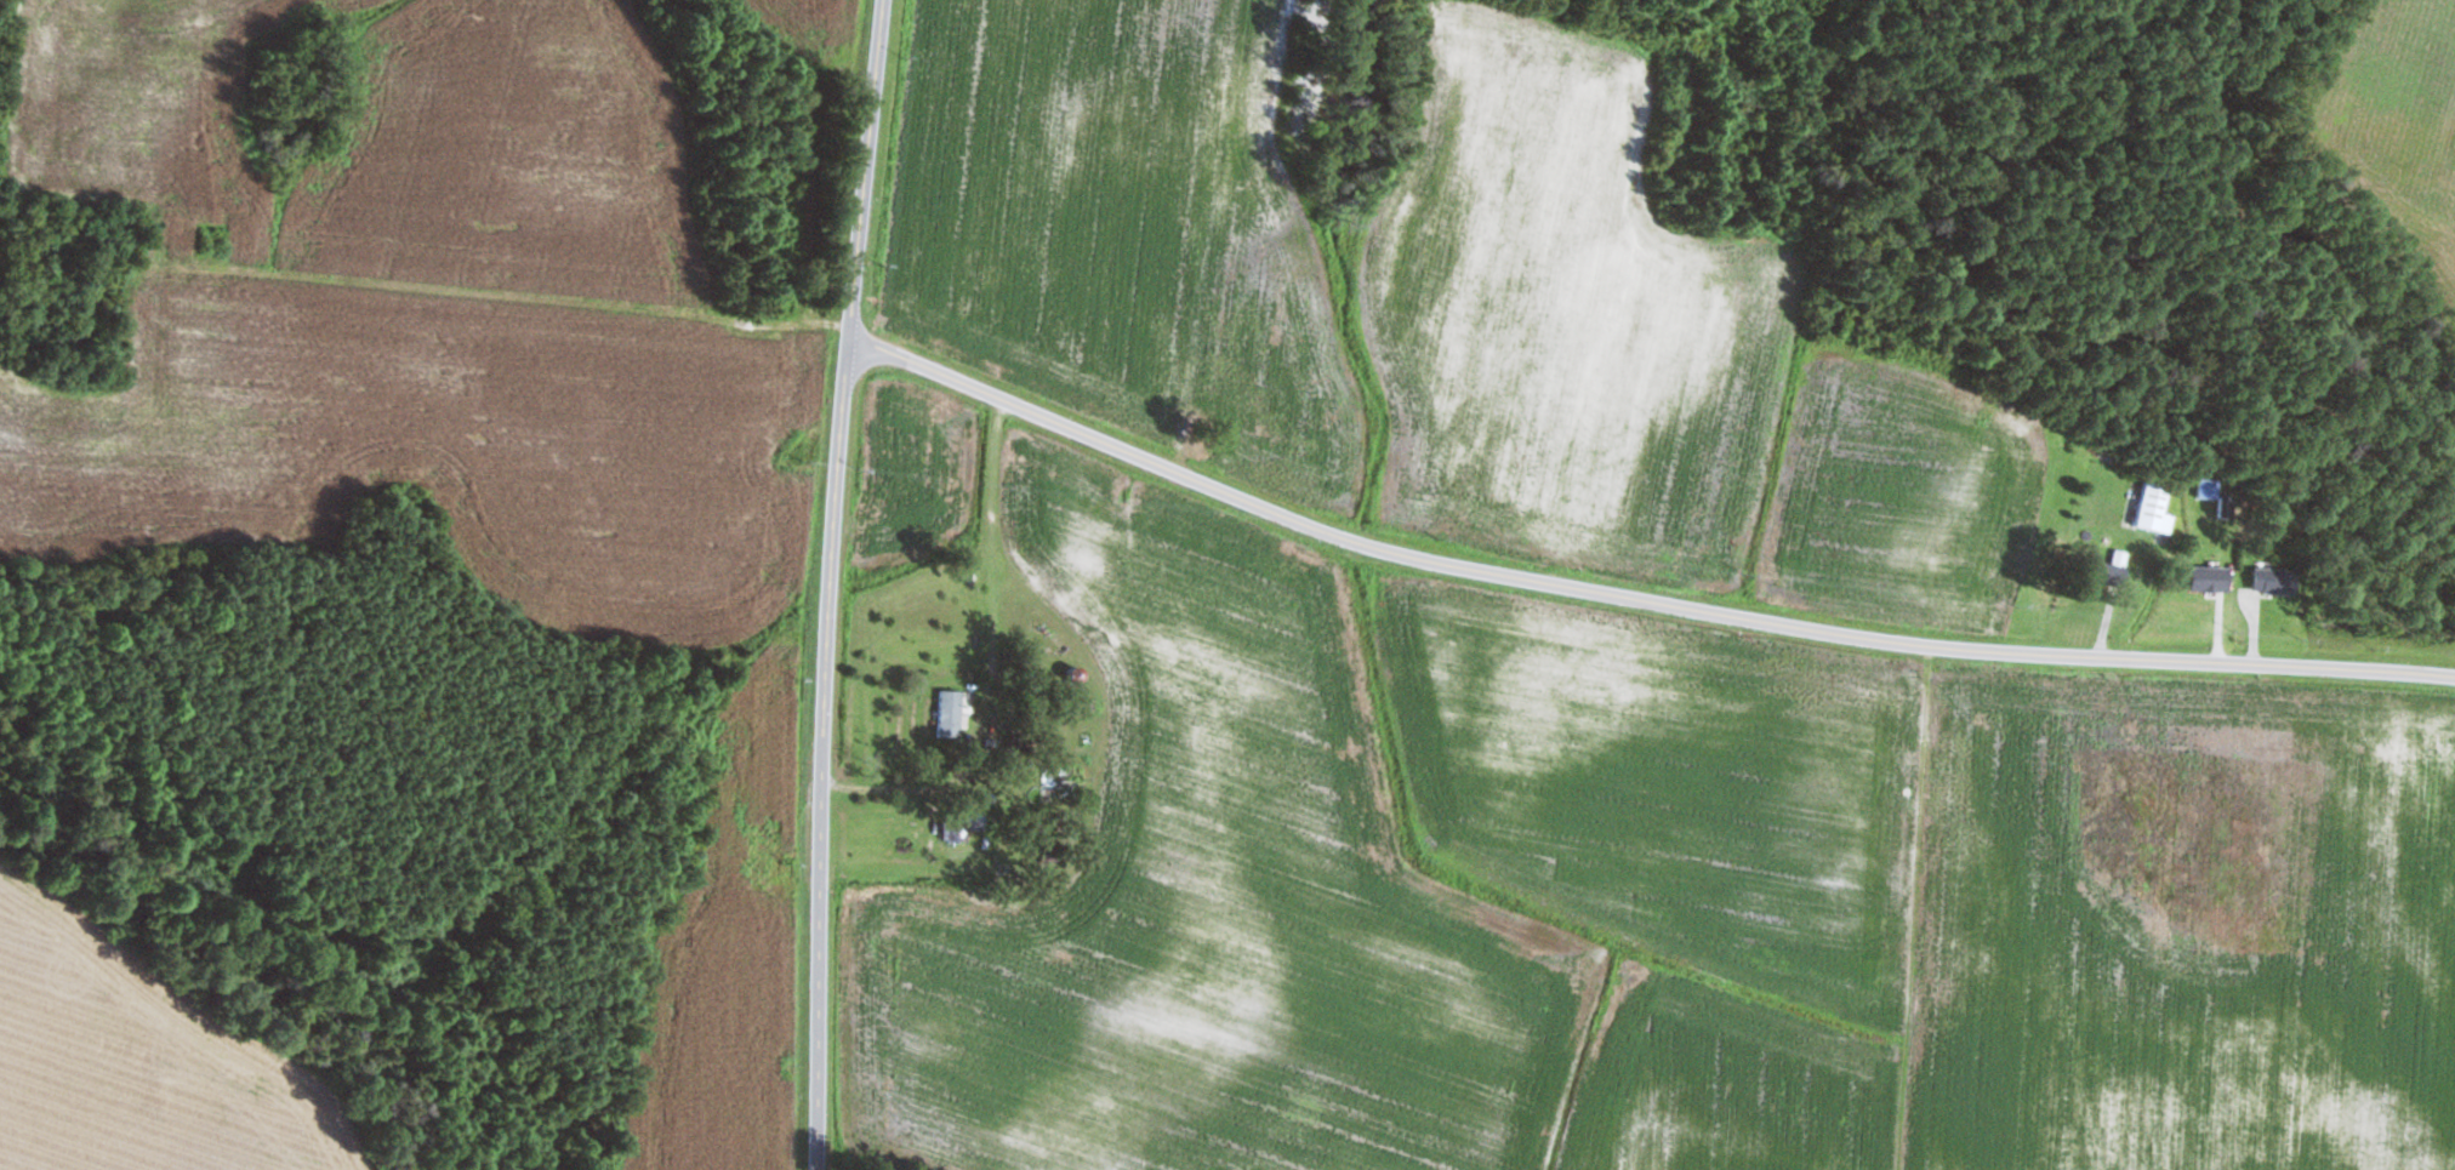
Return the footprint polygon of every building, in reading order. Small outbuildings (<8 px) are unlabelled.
[(2138,526),(2173,533),(2177,514),(2168,513),(2173,485),(2146,480),(2138,526)] [(2235,496),(2221,496),(2222,518),(2235,518),(2235,496)] [(2095,582),(2128,587),(2130,566),(2098,562),(2095,582)] [(2192,591),(2233,591),(2233,566),(2192,566),(2192,591)] [(2257,594),(2302,594),(2302,569),(2257,569),(2257,594)] [(1072,683),(1087,682),(1086,666),(1071,667),(1072,683)] [(963,738),(963,690),(939,690),(939,738),(963,738)] [(945,843),(963,844),(963,817),(945,817),(945,843)]
